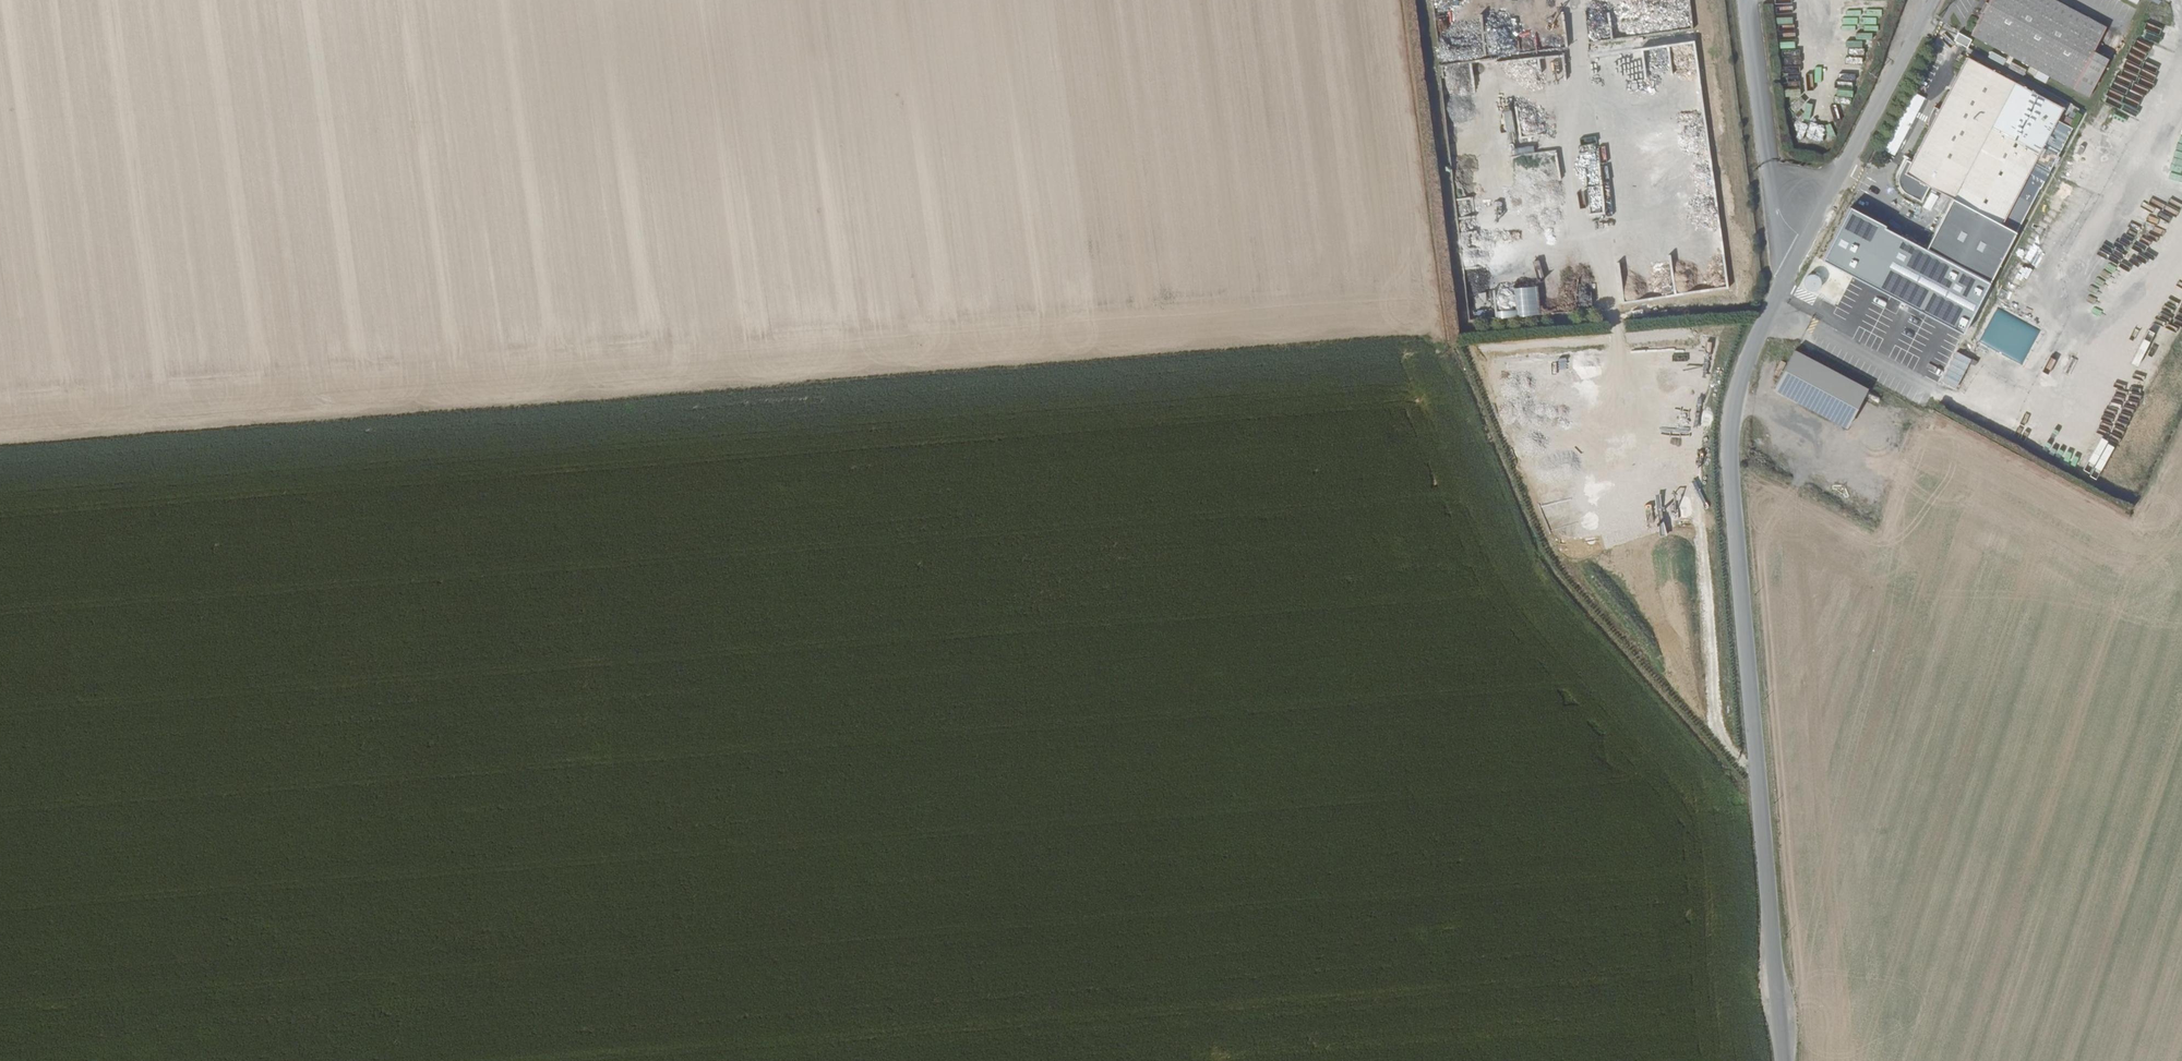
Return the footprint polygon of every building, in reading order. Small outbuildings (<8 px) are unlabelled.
[(2103,30),(2046,0),(1988,0),(1969,36),(2071,90),(2103,30)] [(2026,176),(2042,184),(2057,155),(2042,146),(2061,111),(1965,59),(1935,114),(1930,111),(1925,123),(1924,127),(1924,130),(1925,133),(1909,164),(1905,161),(1893,181),(1893,185),(1893,187),(1895,191),(1919,203),(1927,188),(1999,226),(2026,176)] [(2079,86),(2090,93),(2103,69),(2091,62),(2079,86)] [(1810,128),(1812,141),(1834,137),(1831,124),(1810,128)] [(1796,137),(1794,143),(1807,147),(1809,141),(1796,137)] [(2178,200),(2181,191),(2181,188),(2169,183),(2165,194),(2178,200)] [(1957,271),(1950,296),(1966,300),(1973,276),(1957,271)] [(1807,285),(1800,299),(1861,332),(1869,318),(1807,285)] [(1939,373),(1962,322),(1959,321),(1967,304),(1939,292),(1908,359),(1939,373)] [(1861,343),(1903,364),(1913,345),(1870,324),(1861,343)] [(1770,391),(1829,422),(1849,383),(1790,352),(1770,391)] [(1849,383),(1829,422),(1844,430),(1864,391),(1849,383)]
